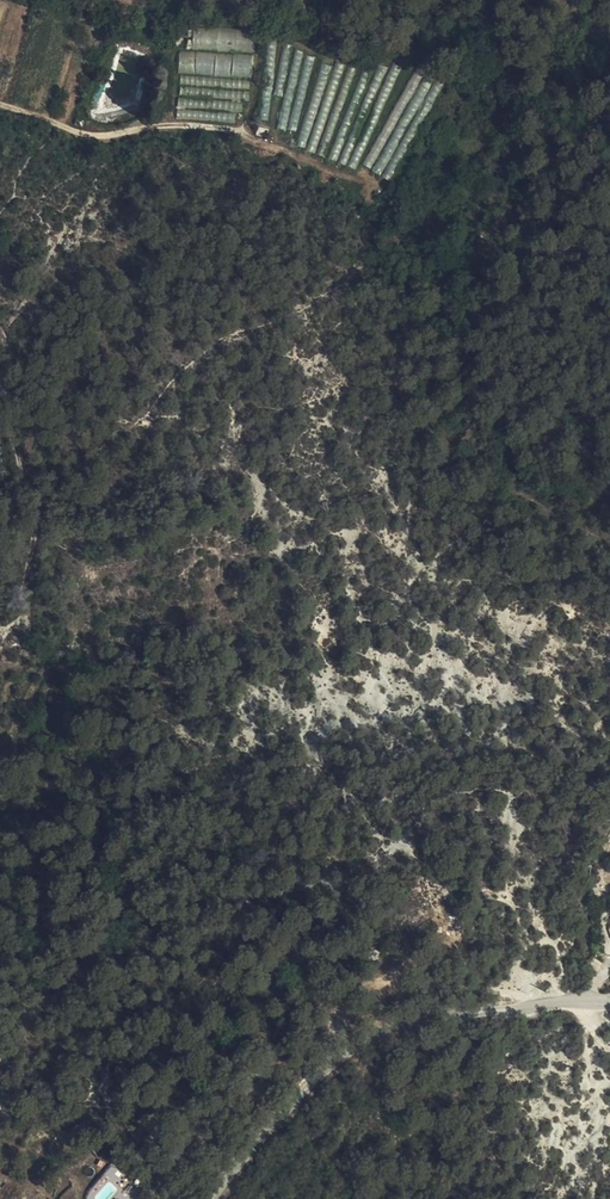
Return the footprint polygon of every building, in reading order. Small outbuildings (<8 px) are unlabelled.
[(253,64),(251,27),(194,30),(195,53),(204,53),(205,63),(199,63),(199,72),(243,71),(243,64),(253,64)] [(143,1162),(137,1155),(126,1165),(133,1173),(143,1162)]
